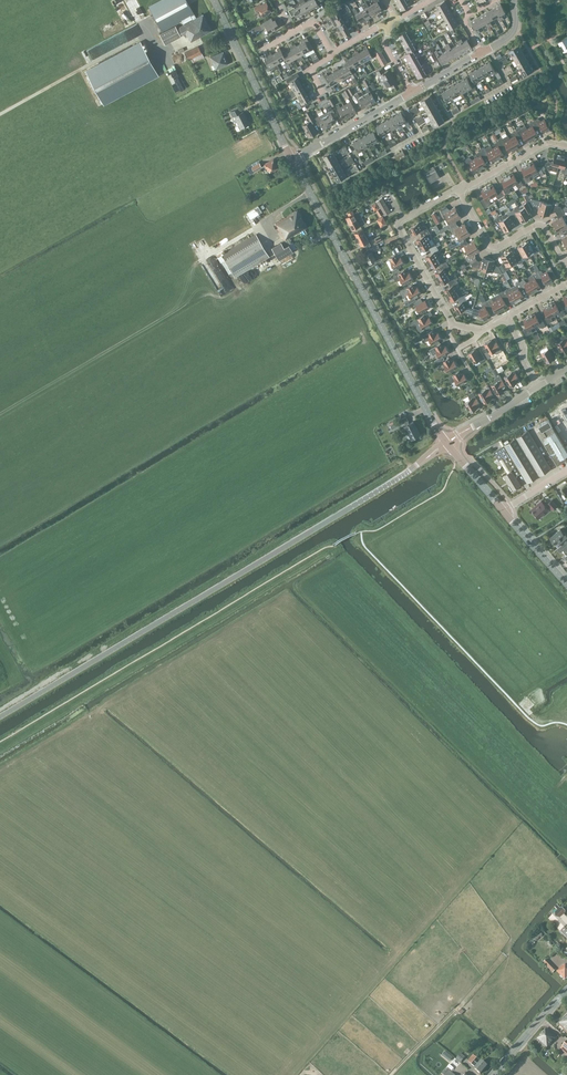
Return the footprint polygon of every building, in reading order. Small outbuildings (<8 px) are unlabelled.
[(149,6),(154,16),(162,31),(182,21),(184,24),(196,17),(187,0),(160,0),(149,6)] [(309,13),(301,0),(298,0),(300,4),(297,6),(302,14),(305,12),(306,14),(309,13)] [(309,0),(308,0),(305,1),(304,0),(301,0),(309,13),(311,12),(310,10),(313,8),(309,0)] [(378,17),(381,15),(379,12),(382,10),(378,2),(379,1),(379,0),(373,0),(374,3),(372,5),(378,17)] [(397,4),(400,10),(408,5),(412,2),(411,1),(407,3),(405,0),(403,0),(397,4)] [(434,14),(447,6),(443,0),(435,5),(438,9),(433,12),(434,14)] [(114,5),(126,26),(132,22),(120,1),(114,5)] [(260,17),(263,16),(263,17),(269,13),(268,13),(271,11),(266,1),(260,5),(260,4),(254,7),(256,11),(259,9),(261,12),(259,15),(260,17)] [(378,17),(372,5),(369,6),(366,2),(363,3),(371,17),(374,15),(376,18),(378,17)] [(368,19),(371,17),(363,3),(361,5),(363,9),(361,11),(367,23),(370,21),(368,19)] [(494,7),(501,20),(504,19),(501,14),(505,12),(500,4),(494,7)] [(133,18),(142,14),(138,6),(129,10),(133,18)] [(299,16),(302,14),(297,6),(294,8),(293,6),(288,9),(292,15),(294,14),(298,19),(300,18),(299,16)] [(328,22),(340,15),(343,14),(341,11),(343,10),(340,6),(335,9),(336,10),(328,15),(329,18),(326,20),(328,22)] [(442,17),(450,12),(447,6),(434,14),(436,16),(440,13),(442,17)] [(499,21),(501,20),(494,7),(488,10),(493,19),(497,17),(499,21)] [(367,23),(361,11),(358,13),(355,8),(353,10),(355,14),(360,23),(363,22),(365,24),(367,23)] [(489,21),(493,19),(488,10),(483,14),(490,27),(492,25),(489,21)] [(441,26),(454,18),(450,12),(442,17),(444,21),(440,23),(441,26)] [(184,24),(178,28),(182,35),(185,34),(187,38),(188,37),(191,42),(212,31),(203,14),(196,17),(184,24)] [(488,28),(490,27),(483,14),(477,17),(482,26),(485,24),(488,28)] [(334,26),(347,18),(346,16),(342,18),(340,15),(328,22),(329,25),(332,23),(334,26)] [(478,28),(482,26),(477,17),(471,20),(476,29),(478,33),(480,32),(478,28)] [(334,33),(346,26),(345,23),(349,21),(347,18),(334,26),(336,29),(333,31),(334,33)] [(441,26),(442,27),(447,25),(449,29),(457,24),(454,18),(441,26)] [(269,32),(279,26),(275,19),(271,21),(269,19),(259,24),(262,29),(266,27),(269,32)] [(133,23),(126,26),(129,35),(137,32),(133,23)] [(165,31),(160,34),(165,44),(182,36),(182,35),(178,28),(177,25),(165,31)] [(346,26),(334,33),(336,36),(339,34),(340,37),(350,32),(354,29),(352,27),(348,29),(346,26)] [(400,41),(408,36),(406,33),(411,30),(409,28),(405,31),(405,30),(397,35),(400,41)] [(403,47),(416,40),(415,38),(411,40),(408,36),(400,41),(403,47)] [(299,44),(304,52),(307,51),(307,52),(313,49),(306,37),(301,40),(302,42),(299,44)] [(441,37),(435,41),(439,47),(445,44),(441,37)] [(457,38),(465,51),(470,47),(466,39),(462,41),(460,37),(457,38)] [(566,37),(558,42),(564,51),(566,50),(566,37)] [(459,54),(465,51),(457,38),(456,39),(458,44),(454,46),(459,54)] [(412,50),(415,48),(413,44),(417,42),(416,40),(403,47),(407,53),(412,50)] [(141,42),(86,71),(103,104),(158,75),(141,42)] [(459,54),(454,46),(451,48),(448,43),(446,45),(453,57),(459,54)] [(304,52),(299,44),(296,46),(295,44),(292,45),(301,60),(303,58),(301,54),(304,52)] [(521,50),(520,47),(520,46),(519,44),(509,50),(511,53),(508,55),(509,57),(512,55),(521,50)] [(298,61),(301,60),(292,45),(290,47),(291,49),(288,50),(293,59),(296,57),(298,61)] [(447,61),(453,57),(446,45),(444,46),(446,50),(443,52),(447,61)] [(193,63),(204,57),(202,53),(198,46),(184,53),(188,60),(191,59),(193,63)] [(375,54),(373,51),(371,48),(368,50),(366,46),(363,47),(364,49),(361,51),(366,59),(369,57),(370,59),(375,55),(375,54)] [(288,62),(282,51),(279,47),(277,49),(278,51),(275,53),(279,61),(283,59),(285,63),(287,62),(288,62)] [(524,55),(524,54),(522,52),(523,51),(522,49),(521,50),(512,55),(515,60),(524,55)] [(293,59),(288,50),(285,52),(284,50),(282,51),(288,62),(287,62),(290,66),(292,64),(290,60),(293,59)] [(414,54),(412,50),(407,53),(404,54),(407,60),(419,53),(418,51),(414,54)] [(447,61),(443,52),(439,55),(436,50),(434,51),(437,56),(441,64),(447,61)] [(366,59),(361,51),(358,53),(357,51),(355,52),(363,67),(365,65),(363,61),(366,59)] [(216,69),(228,64),(223,52),(210,57),(216,69)] [(279,61),(275,53),(272,54),(271,52),(268,54),(276,68),(279,67),(276,62),(279,61)] [(360,68),(363,67),(355,52),(352,54),(353,56),(350,57),(355,65),(358,64),(360,68)] [(411,66),(419,61),(417,58),(421,55),(419,53),(407,60),(411,66)] [(274,69),(276,68),(268,54),(266,55),(267,57),(264,59),(269,67),(272,65),(274,69)] [(527,59),(525,57),(526,56),(525,54),(524,54),(524,55),(515,60),(518,65),(527,59)] [(355,65),(350,57),(347,59),(346,57),(344,59),(346,62),(352,73),(354,72),(352,67),(355,65)] [(530,65),(530,64),(528,61),(529,61),(528,59),(527,59),(518,65),(519,68),(516,70),(517,72),(521,70),(530,65)] [(414,72),(426,65),(425,63),(421,66),(419,61),(411,66),(414,72)] [(300,70),(307,65),(305,62),(297,66),(300,70)] [(354,77),(352,73),(346,62),(343,64),(344,66),(341,68),(346,76),(349,74),(352,78),(354,77)] [(485,65),(490,74),(493,72),(494,75),(497,73),(496,70),(495,71),(490,62),(486,64),(486,63),(484,64),(485,65)] [(530,65),(521,70),(522,73),(519,75),(520,77),(521,77),(522,79),(529,74),(528,72),(533,70),(531,66),(532,66),(530,64),(530,65)] [(426,65),(414,72),(417,78),(425,73),(423,70),(428,67),(426,65)] [(491,76),(490,74),(485,65),(482,67),(481,66),(479,67),(480,68),(485,77),(488,75),(489,77),(491,76)] [(346,76),(341,68),(338,69),(337,67),(335,69),(343,83),(344,83),(346,82),(343,77),(346,76)] [(379,81),(390,75),(387,69),(384,71),(382,67),(376,71),(379,78),(378,79),(379,81)] [(486,79),(485,77),(480,68),(477,70),(476,69),(474,70),(475,71),(475,70),(480,79),(483,78),(484,80),(486,79)] [(341,85),(343,83),(335,69),(332,70),(333,72),(330,74),(335,82),(338,80),(341,85)] [(482,82),(480,79),(475,70),(475,71),(472,72),(471,71),(469,72),(477,85),(482,82)] [(335,82),(330,74),(328,75),(326,73),(324,75),(330,85),(332,90),(335,88),(332,84),(335,82)] [(390,75),(379,81),(381,84),(384,83),(386,86),(387,85),(389,89),(390,90),(391,90),(392,89),(392,88),(398,84),(392,74),(390,75)] [(292,87),(300,82),(298,79),(300,78),(298,75),(293,78),(291,76),(286,79),(289,85),(290,84),(292,87)] [(517,79),(518,78),(516,75),(510,79),(513,83),(518,80),(517,79)] [(496,84),(497,87),(504,83),(501,77),(497,79),(499,82),(496,84)] [(462,80),(468,90),(470,88),(472,91),(476,89),(473,84),(471,85),(467,78),(464,80),(463,79),(462,80),(462,81),(462,80)] [(463,92),(468,90),(462,80),(462,81),(459,82),(458,82),(456,83),(457,83),(463,92)] [(290,95),(305,87),(303,84),(301,85),(300,82),(292,87),(293,90),(289,92),(290,95)] [(465,96),(463,92),(457,83),(454,85),(453,84),(451,85),(452,86),(458,95),(460,94),(462,97),(464,96),(465,96)] [(327,95),(333,92),(330,86),(324,89),(327,95)] [(453,98),(458,95),(452,86),(449,88),(448,87),(447,88),(447,89),(453,98)] [(298,98),(306,93),(304,90),(306,89),(305,87),(290,95),(292,97),(296,95),(298,98)] [(363,94),(368,104),(375,101),(368,88),(365,89),(366,92),(363,94)] [(452,98),(453,98),(447,89),(444,91),(444,90),(442,91),(445,97),(444,98),(444,99),(445,101),(446,101),(447,100),(448,101),(450,100),(452,103),(454,102),(452,98)] [(306,93),(298,98),(299,101),(298,102),(301,107),(307,104),(306,101),(311,98),(310,95),(308,96),(306,93)] [(368,104),(363,94),(360,96),(358,93),(355,95),(357,98),(356,98),(362,108),(368,104)] [(424,105),(433,100),(431,97),(432,96),(431,94),(421,100),(422,103),(419,105),(421,107),(424,105)] [(426,110),(436,105),(434,102),(435,101),(434,99),(433,100),(424,105),(425,108),(423,109),(424,112),(427,110),(426,110)] [(343,105),(349,115),(356,112),(350,102),(343,105)] [(349,115),(343,105),(340,107),(339,104),(336,106),(337,109),(343,119),(349,115)] [(429,115),(438,110),(437,107),(437,106),(436,104),(436,105),(426,110),(427,110),(428,113),(425,115),(426,117),(429,115)] [(323,114),(325,117),(329,125),(335,122),(332,117),(335,115),(329,105),(325,107),(326,111),(323,114)] [(240,113),(238,108),(230,112),(233,117),(234,117),(238,125),(236,126),(235,127),(237,130),(238,131),(241,129),(241,128),(249,124),(243,111),(240,113)] [(432,120),(441,115),(440,112),(440,111),(439,109),(438,110),(429,115),(432,120)] [(302,126),(309,137),(317,132),(311,123),(314,121),(308,111),(305,113),(310,121),(302,126)] [(401,124),(402,124),(404,122),(406,126),(410,124),(408,120),(406,121),(401,112),(398,114),(397,113),(396,114),(396,115),(401,124)] [(329,125),(325,117),(323,114),(319,116),(314,119),(318,125),(320,124),(323,129),(329,125)] [(441,115),(432,120),(434,124),(432,125),(434,128),(440,125),(439,123),(444,120),(442,117),(443,116),(442,114),(441,115)] [(402,124),(401,124),(396,115),(393,117),(392,116),(391,117),(391,118),(396,127),(399,125),(401,128),(403,127),(402,124)] [(396,127),(391,118),(388,120),(388,119),(386,120),(386,121),(391,130),(392,130),(394,128),(395,129),(397,128),(396,127)] [(534,121),(537,127),(540,125),(544,132),(547,131),(550,130),(549,126),(545,119),(541,121),(538,118),(534,121)] [(392,130),(391,130),(386,121),(383,123),(383,122),(381,123),(381,124),(386,133),(387,132),(389,131),(391,134),(394,133),(392,130)] [(534,128),(537,127),(534,121),(529,123),(530,127),(527,129),(533,140),(534,140),(533,140),(536,137),(538,135),(534,128)] [(387,132),(386,133),(381,124),(378,125),(378,124),(376,126),(382,136),(384,134),(386,136),(389,135),(387,132)] [(533,140),(527,129),(525,126),(521,128),(520,126),(516,128),(517,130),(520,136),(523,135),(527,142),(530,140),(530,141),(533,140)] [(517,138),(520,136),(517,130),(512,133),(513,137),(510,139),(516,150),(516,149),(519,147),(518,147),(521,145),(517,138)] [(374,143),(379,140),(374,131),(370,133),(370,132),(368,133),(368,134),(374,143)] [(490,140),(493,139),(494,141),(499,139),(495,132),(488,135),(490,140)] [(374,143),(368,134),(365,136),(365,135),(363,136),(363,137),(369,146),(372,144),(373,147),(376,146),(374,143)] [(516,150),(510,139),(508,135),(502,138),(502,137),(499,139),(499,140),(503,146),(506,145),(510,152),(513,150),(516,149),(516,150)] [(369,146),(363,137),(360,138),(358,139),(364,149),(364,148),(367,147),(368,150),(371,149),(369,146)] [(364,148),(364,149),(358,139),(355,141),(355,140),(353,141),(356,147),(355,148),(355,149),(357,151),(358,152),(359,151),(362,150),(364,153),(366,152),(364,148)] [(500,148),(503,146),(499,140),(495,143),(496,147),(493,148),(499,159),(501,157),(504,155),(500,148)] [(499,159),(493,148),(491,145),(485,148),(485,147),(482,149),(482,150),(486,156),(489,154),(493,161),(495,160),(496,160),(499,159)] [(325,162),(326,161),(335,156),(337,155),(336,152),(335,152),(334,149),(323,156),(325,159),(324,160),(325,162)] [(483,158),(486,156),(482,150),(478,153),(479,156),(476,158),(482,169),(484,167),(484,166),(487,165),(483,158)] [(557,171),(558,167),(562,155),(558,155),(558,156),(555,155),(553,163),(548,161),(545,163),(549,170),(551,170),(557,171)] [(558,167),(562,168),(562,172),(564,173),(565,175),(566,173),(566,166),(566,161),(566,158),(565,157),(562,155),(558,167)] [(328,166),(329,166),(338,160),(335,156),(326,161),(328,164),(327,164),(328,166)] [(482,169),(476,158),(472,160),(470,157),(465,160),(468,166),(471,164),(475,171),(478,170),(481,169),(482,169)] [(274,162),(272,159),(264,164),(267,170),(266,170),(268,174),(273,171),(278,168),(274,162)] [(331,171),(332,171),(341,165),(340,163),(342,162),(340,159),(338,160),(329,166),(331,169),(330,169),(331,171)] [(251,167),(253,171),(254,171),(262,167),(259,162),(251,167)] [(527,164),(533,175),(534,178),(536,178),(540,175),(541,176),(544,174),(540,167),(537,169),(533,162),(530,164),(530,163),(527,164)] [(344,171),(344,170),(342,168),(344,167),(343,164),(341,165),(332,171),(334,174),(333,174),(334,176),(335,176),(344,171)] [(530,177),(533,175),(527,164),(524,166),(525,167),(522,168),(526,175),(523,177),(526,183),(531,181),(530,177)] [(431,183),(440,177),(435,168),(425,173),(431,183)] [(344,171),(335,176),(337,179),(336,179),(337,181),(342,178),(343,179),(344,179),(347,178),(347,177),(346,176),(347,175),(345,172),(348,171),(347,169),(344,170),(344,171)] [(507,175),(513,186),(516,184),(519,187),(523,185),(520,179),(517,180),(513,173),(510,175),(510,174),(507,175)] [(510,188),(513,186),(507,175),(507,176),(504,178),(505,178),(502,180),(506,187),(503,188),(506,195),(511,192),(510,188)] [(503,196),(500,190),(497,192),(493,185),(490,186),(487,187),(493,198),(496,196),(499,199),(503,196)] [(490,199),(493,198),(487,187),(486,187),(487,187),(484,189),(482,191),(486,198),(481,201),(485,208),(490,205),(489,204),(491,203),(490,199)] [(506,202),(508,208),(515,205),(512,199),(506,202)] [(544,215),(547,203),(533,199),(528,202),(531,208),(534,206),(539,207),(538,212),(541,212),(541,213),(543,214),(543,215),(544,215)] [(528,209),(531,208),(528,202),(523,204),(524,207),(521,209),(527,220),(530,218),(529,217),(532,216),(528,209)] [(558,215),(564,211),(561,206),(547,203),(544,215),(544,214),(547,215),(547,214),(550,215),(551,210),(556,212),(558,215)] [(258,217),(260,215),(259,213),(262,212),(258,206),(247,213),(250,219),(257,215),(258,217)] [(527,220),(521,209),(519,206),(518,206),(517,206),(514,207),(514,208),(515,209),(511,211),(515,217),(517,215),(521,222),(524,220),(524,221),(527,220)] [(446,219),(460,211),(459,211),(457,209),(455,207),(449,210),(447,207),(441,211),(443,214),(446,219)] [(297,210),(276,223),(279,228),(278,228),(285,240),(307,227),(297,210)] [(347,217),(350,223),(357,219),(362,217),(359,211),(354,213),(347,217)] [(460,211),(446,219),(449,224),(448,225),(450,228),(457,224),(455,221),(461,218),(460,215),(459,212),(460,212),(460,211)] [(512,219),(515,217),(511,211),(508,213),(509,216),(504,218),(511,229),(513,227),(515,225),(512,219)] [(566,220),(566,217),(564,211),(558,215),(559,218),(553,221),(554,224),(555,227),(566,220)] [(383,215),(376,218),(380,227),(387,223),(383,215)] [(511,229),(504,218),(501,221),(499,217),(494,219),(498,226),(501,225),(504,231),(507,230),(510,229),(511,229)] [(357,219),(350,223),(353,229),(360,225),(365,223),(364,220),(359,223),(357,219)] [(555,227),(555,228),(555,227),(557,230),(558,230),(559,232),(565,228),(566,231),(566,220),(555,227)] [(421,234),(428,230),(427,226),(426,227),(425,225),(421,227),(419,223),(409,228),(411,232),(410,232),(412,235),(420,230),(421,234)] [(457,233),(458,234),(459,234),(469,228),(467,226),(466,226),(465,223),(458,227),(457,224),(450,228),(452,233),(456,234),(457,233)] [(460,244),(466,241),(464,238),(471,234),(469,232),(470,231),(469,228),(459,234),(458,234),(457,236),(459,238),(457,239),(460,244)] [(358,239),(368,234),(366,231),(364,232),(363,229),(355,233),(358,239)] [(419,246),(429,240),(432,238),(430,234),(431,234),(428,230),(421,234),(423,236),(415,241),(417,243),(419,246)] [(256,234),(222,255),(235,277),(269,257),(256,234)] [(368,234),(358,239),(361,245),(365,243),(367,247),(371,245),(369,241),(367,237),(369,236),(368,234)] [(431,250),(437,247),(435,244),(432,246),(429,240),(419,246),(421,249),(420,249),(421,252),(429,247),(431,250)] [(467,251),(478,245),(478,244),(478,245),(476,242),(474,240),(468,244),(466,241),(460,244),(459,245),(461,248),(464,246),(467,251)] [(529,254),(530,257),(539,252),(538,250),(540,248),(537,244),(535,246),(532,247),(529,241),(526,242),(523,243),(529,254)] [(530,257),(529,254),(523,243),(522,243),(523,243),(520,245),(520,246),(518,247),(522,253),(519,255),(522,261),(526,259),(526,260),(527,260),(529,259),(529,258),(529,257),(530,257)] [(284,247),(282,244),(275,248),(273,249),(279,260),(293,252),(289,244),(284,247)] [(369,253),(366,255),(370,262),(375,260),(376,261),(380,259),(376,253),(373,254),(372,252),(380,248),(378,244),(367,250),(369,253)] [(469,261),(476,257),(474,254),(480,251),(479,248),(478,245),(479,245),(478,245),(467,251),(469,254),(467,256),(467,257),(466,258),(468,261),(469,260),(469,261)] [(429,262),(438,257),(435,252),(439,250),(437,247),(431,250),(433,253),(425,257),(426,260),(427,260),(429,262)] [(522,261),(519,255),(516,257),(512,250),(509,252),(509,251),(506,252),(512,263),(514,266),(519,263),(519,264),(523,262),(522,261)] [(512,263),(506,252),(506,253),(504,255),(501,256),(505,263),(502,265),(505,271),(510,268),(514,266),(512,263)] [(396,254),(390,258),(390,259),(386,261),(391,270),(394,268),(395,269),(404,263),(402,258),(400,259),(399,257),(398,258),(396,254)] [(440,267),(447,263),(446,260),(445,260),(443,258),(440,260),(438,257),(429,262),(430,265),(429,266),(431,268),(439,264),(440,267)] [(486,270),(490,257),(489,258),(486,257),(486,258),(483,257),(482,262),(477,261),(476,257),(469,261),(471,264),(472,266),(486,270)] [(505,271),(502,265),(499,266),(494,265),(495,260),(493,260),(493,259),(490,258),(490,257),(486,270),(500,273),(505,271)] [(438,279),(448,274),(446,271),(449,268),(448,266),(449,266),(447,263),(440,267),(442,270),(434,274),(436,277),(436,276),(438,279)] [(547,271),(551,278),(555,275),(551,269),(547,271)] [(406,273),(405,270),(393,276),(396,281),(401,280),(404,284),(413,279),(410,274),(409,274),(408,272),(406,273)] [(551,278),(547,271),(544,273),(541,270),(539,271),(539,270),(536,272),(536,273),(540,279),(543,277),(547,285),(550,283),(549,283),(553,281),(551,278)] [(537,280),(540,279),(536,273),(528,277),(530,281),(535,290),(538,289),(539,290),(541,288),(537,280)] [(450,283),(456,280),(454,277),(451,279),(448,274),(438,279),(440,282),(439,282),(440,285),(448,280),(450,283)] [(447,296),(457,290),(454,285),(459,282),(457,279),(456,280),(450,283),(451,286),(444,291),(445,293),(446,293),(447,296)] [(535,290),(530,281),(527,283),(527,282),(524,280),(520,282),(523,288),(526,286),(530,294),(533,293),(533,292),(535,290)] [(520,282),(519,281),(516,283),(517,284),(512,287),(513,290),(519,300),(522,298),(522,299),(525,298),(520,290),(523,288),(520,282)] [(415,287),(413,284),(400,292),(403,297),(406,296),(405,295),(409,294),(412,299),(421,293),(418,288),(417,289),(416,287),(415,287)] [(519,300),(513,290),(512,287),(508,289),(508,288),(503,291),(503,292),(506,298),(509,296),(514,304),(516,302),(516,301),(519,300)] [(459,300),(465,297),(466,296),(464,293),(463,293),(463,292),(459,293),(457,290),(447,296),(449,298),(448,299),(450,301),(458,297),(459,300)] [(503,291),(499,292),(500,293),(495,296),(497,300),(502,309),(505,308),(505,309),(508,307),(504,299),(506,298),(503,292),(503,291)] [(502,309),(497,300),(495,296),(486,301),(490,307),(493,305),(497,313),(500,312),(499,311),(502,309)] [(465,297),(459,300),(461,303),(453,307),(454,310),(455,309),(457,313),(463,310),(464,312),(472,314),(473,309),(467,307),(470,304),(468,301),(465,297)] [(423,302),(421,299),(414,303),(420,313),(430,308),(427,302),(426,303),(424,301),(423,302)] [(487,309),(490,307),(486,301),(482,304),(483,307),(479,309),(473,308),(473,309),(472,314),(478,316),(482,314),(485,319),(488,317),(489,318),(491,317),(487,309)] [(549,304),(555,315),(558,313),(561,316),(562,316),(563,317),(566,315),(562,308),(559,309),(555,302),(552,304),(552,303),(549,304)] [(555,315),(549,304),(548,304),(549,305),(546,307),(544,309),(548,316),(545,317),(548,324),(553,321),(552,317),(555,315)] [(427,318),(425,314),(414,321),(417,326),(416,327),(419,331),(420,331),(433,323),(430,318),(429,319),(428,317),(427,318)] [(529,316),(535,327),(538,325),(541,328),(542,327),(543,328),(546,326),(542,319),(539,321),(535,314),(532,315),(529,316)] [(535,327),(529,316),(528,316),(526,318),(524,320),(528,327),(523,330),(526,336),(533,332),(531,328),(535,327)] [(435,333),(434,330),(423,336),(425,341),(430,339),(432,344),(442,339),(439,334),(438,334),(437,332),(435,333)] [(560,337),(561,341),(557,343),(562,353),(566,350),(566,349),(566,337),(565,334),(560,337)] [(490,341),(484,344),(490,354),(495,351),(497,354),(502,351),(496,341),(493,343),(492,341),(490,342),(490,341)] [(443,346),(441,343),(430,350),(433,355),(437,353),(440,358),(450,352),(447,347),(446,348),(444,346),(443,346)] [(550,344),(547,346),(540,350),(547,363),(552,360),(552,359),(554,357),(553,356),(556,354),(550,344)] [(474,350),(468,353),(474,363),(479,360),(481,363),(486,360),(480,350),(477,352),(476,350),(474,351),(474,350)] [(451,361),(449,358),(442,362),(448,372),(458,367),(455,362),(454,362),(453,360),(451,361)] [(448,378),(451,382),(452,382),(454,386),(458,385),(458,386),(468,380),(465,375),(464,376),(463,373),(461,374),(459,371),(448,378)] [(512,373),(504,377),(510,387),(515,384),(514,382),(516,381),(516,380),(519,378),(515,372),(512,374),(512,373)] [(496,383),(492,385),(497,395),(504,391),(503,388),(506,386),(499,375),(495,377),(496,383)] [(479,393),(484,403),(489,400),(489,399),(491,398),(490,396),(493,394),(489,387),(479,393)] [(465,402),(470,412),(476,409),(475,408),(477,407),(476,405),(480,403),(473,392),(468,395),(470,400),(465,402)] [(409,423),(408,421),(409,421),(406,416),(398,421),(400,425),(405,423),(406,425),(405,425),(412,438),(420,434),(414,421),(409,423)] [(549,419),(539,426),(542,431),(543,430),(552,425),(552,424),(549,420),(549,419)] [(543,430),(547,436),(548,438),(550,441),(545,444),(557,464),(557,465),(566,459),(565,456),(566,454),(566,449),(552,425),(543,430)] [(504,445),(521,472),(527,482),(550,468),(528,430),(504,445)] [(515,476),(521,472),(504,445),(493,451),(495,454),(499,460),(502,458),(510,471),(503,475),(507,482),(508,481),(513,489),(520,485),(515,476)] [(552,509),(557,506),(551,500),(547,503),(548,504),(546,506),(541,500),(537,504),(538,505),(532,510),(531,509),(538,518),(548,509),(548,508),(550,507),(552,509)] [(566,540),(566,535),(564,532),(563,532),(561,530),(551,538),(555,542),(558,539),(562,544),(563,544),(566,540)] [(563,544),(562,544),(557,548),(560,552),(564,549),(566,552),(566,540),(563,544)] [(549,919),(566,939),(566,918),(564,915),(564,914),(565,914),(565,911),(562,908),(560,908),(555,913),(555,914),(549,919)] [(534,939),(536,941),(542,935),(541,933),(539,935),(538,933),(533,937),(535,939),(534,939)] [(553,973),(556,970),(546,960),(542,964),(546,967),(547,966),(553,973)] [(566,979),(566,964),(566,963),(564,966),(563,965),(557,972),(565,981),(566,979)] [(558,1024),(566,1034),(566,1016),(558,1024)] [(551,1044),(557,1038),(546,1028),(540,1034),(536,1039),(546,1048),(549,1045),(550,1046),(551,1044)] [(461,1063),(465,1057),(461,1053),(456,1059),(461,1063)] [(475,1067),(474,1069),(480,1074),(487,1066),(481,1061),(478,1065),(474,1062),(477,1058),(473,1055),(468,1061),(472,1064),(475,1067)]
